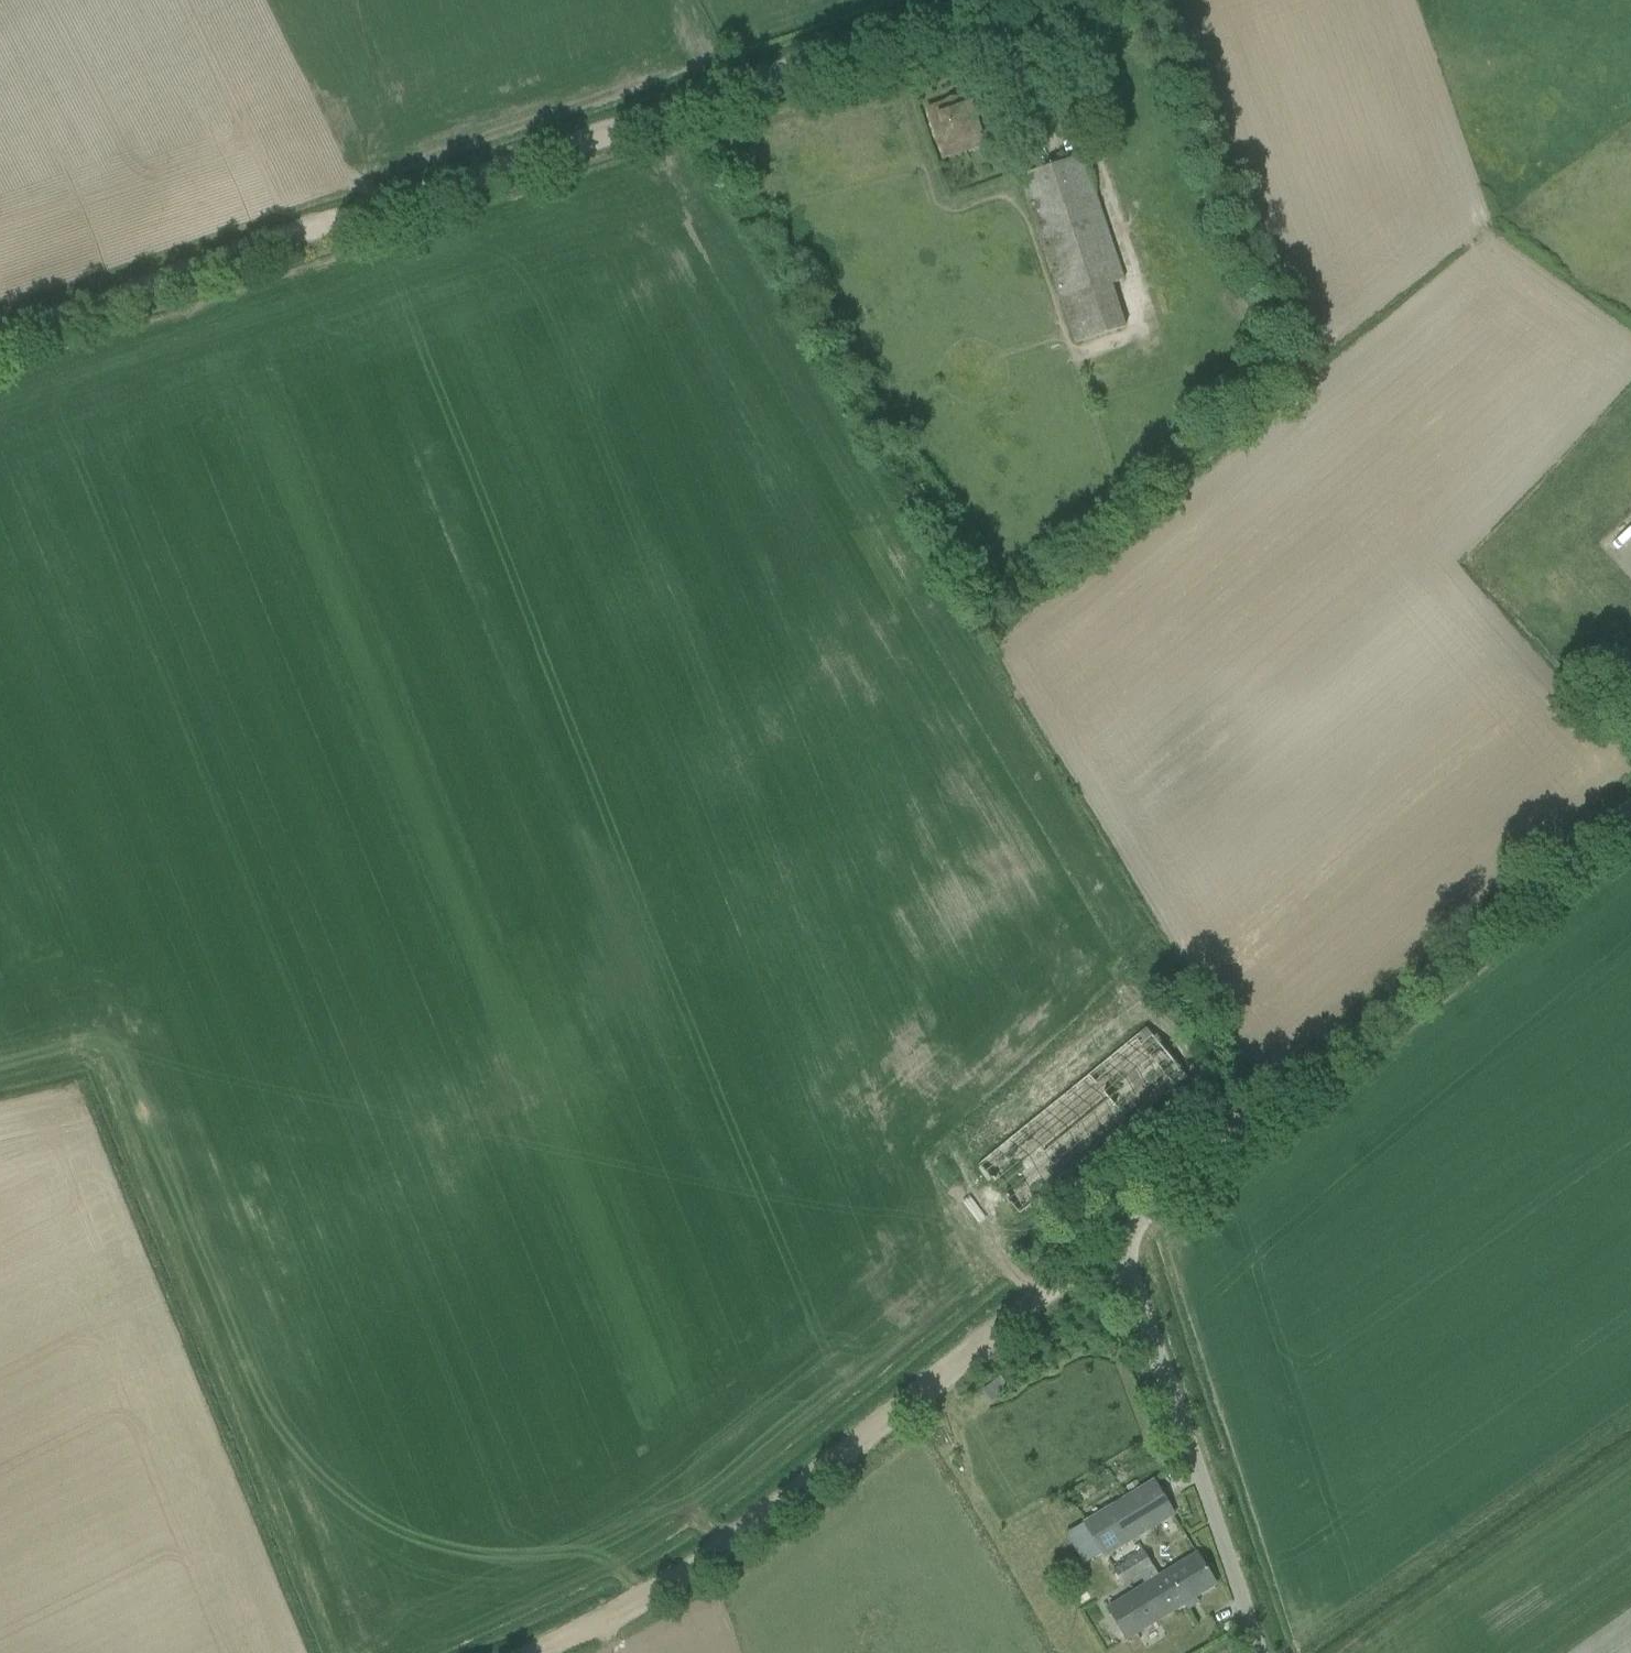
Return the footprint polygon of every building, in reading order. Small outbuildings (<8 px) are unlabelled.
[(931,111),(936,126),(932,127),(937,143),(940,142),(945,156),(990,141),(974,96),(931,111)] [(1019,176),(1026,197),(1075,344),(1125,328),(1111,285),(1123,280),(1082,155),(1019,176)] [(978,1164),(1005,1197),(1019,1214),(1187,1077),(1173,1060),(1146,1028),(978,1164)] [(1009,1387),(1000,1375),(990,1383),(999,1395),(1009,1387)] [(1135,1480),(1126,1486),(1130,1491),(1138,1485),(1135,1480)] [(1103,1553),(1171,1511),(1153,1481),(1085,1523),(1103,1553)] [(1144,1552),(1125,1563),(1113,1570),(1122,1585),(1146,1571),(1152,1582),(1109,1608),(1127,1638),(1216,1584),(1197,1554),(1159,1577),(1144,1552)]
